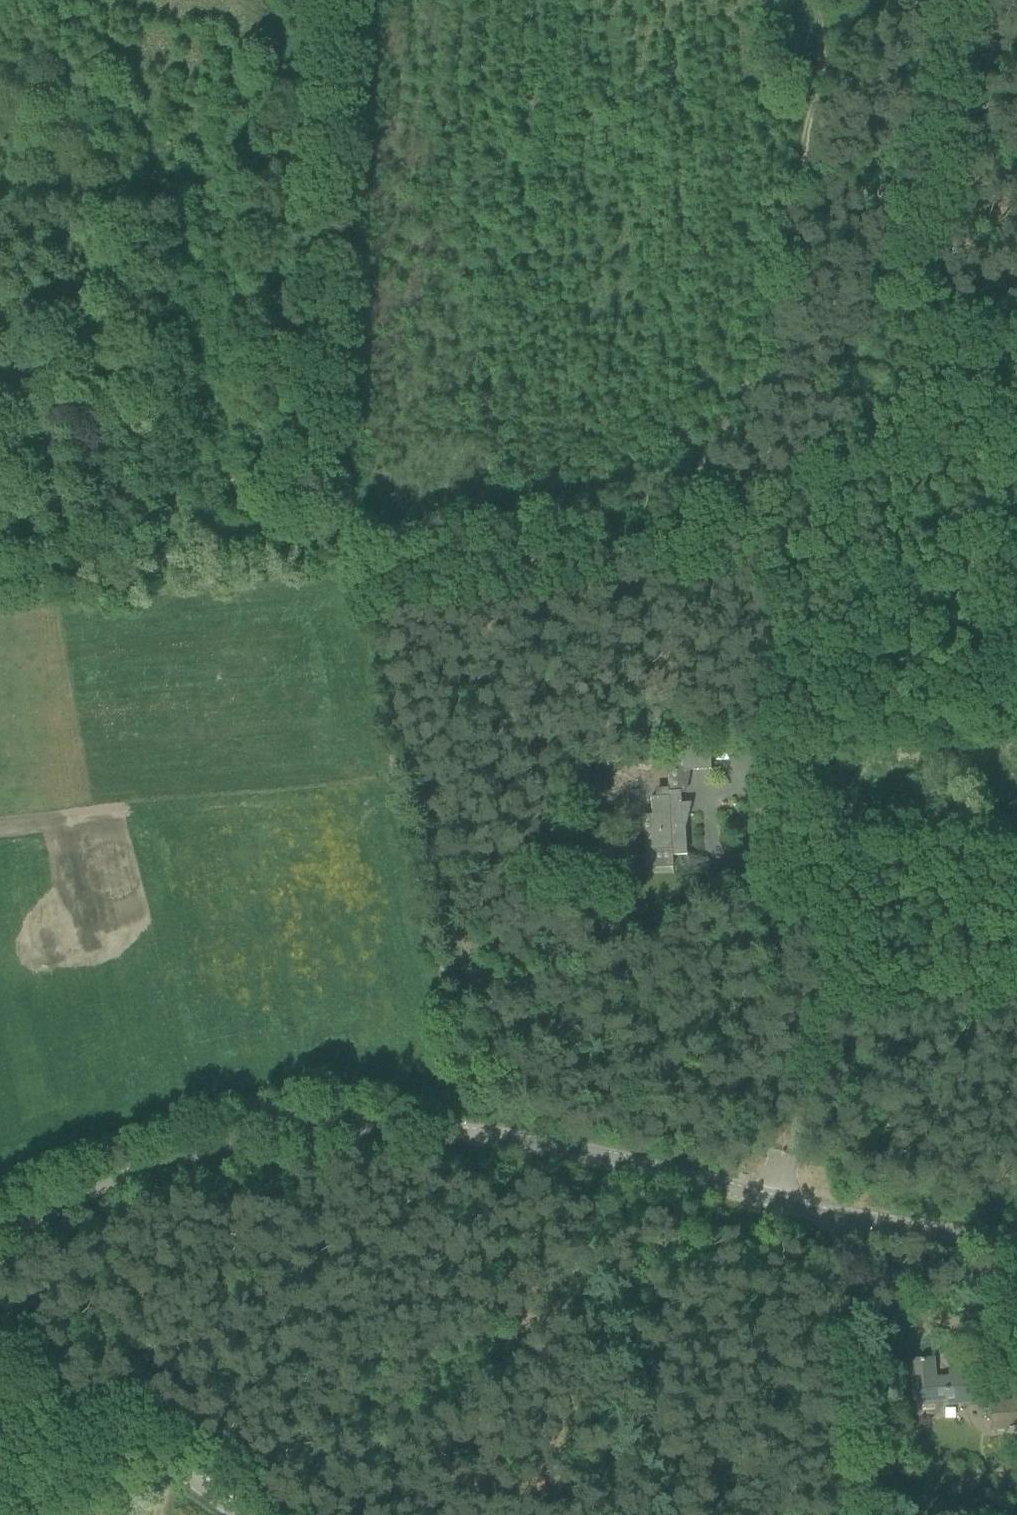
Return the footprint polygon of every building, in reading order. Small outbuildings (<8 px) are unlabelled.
[(710,746),(683,747),(683,745),(669,746),(671,770),(682,769),(683,771),(711,770),(710,746)] [(685,825),(682,825),(681,791),(667,792),(668,797),(651,798),(653,831),(644,831),(645,852),(671,850),(671,856),(687,855),(685,825)] [(934,1379),(912,1380),(913,1380),(914,1400),(914,1404),(916,1404),(944,1402),(944,1406),(970,1404),(969,1390),(967,1370),(949,1371),(949,1378),(937,1378),(934,1379)] [(1016,1426),(1016,1399),(1012,1399),(1012,1401),(990,1403),(992,1430),(1006,1429),(1006,1427),(1016,1426)]
